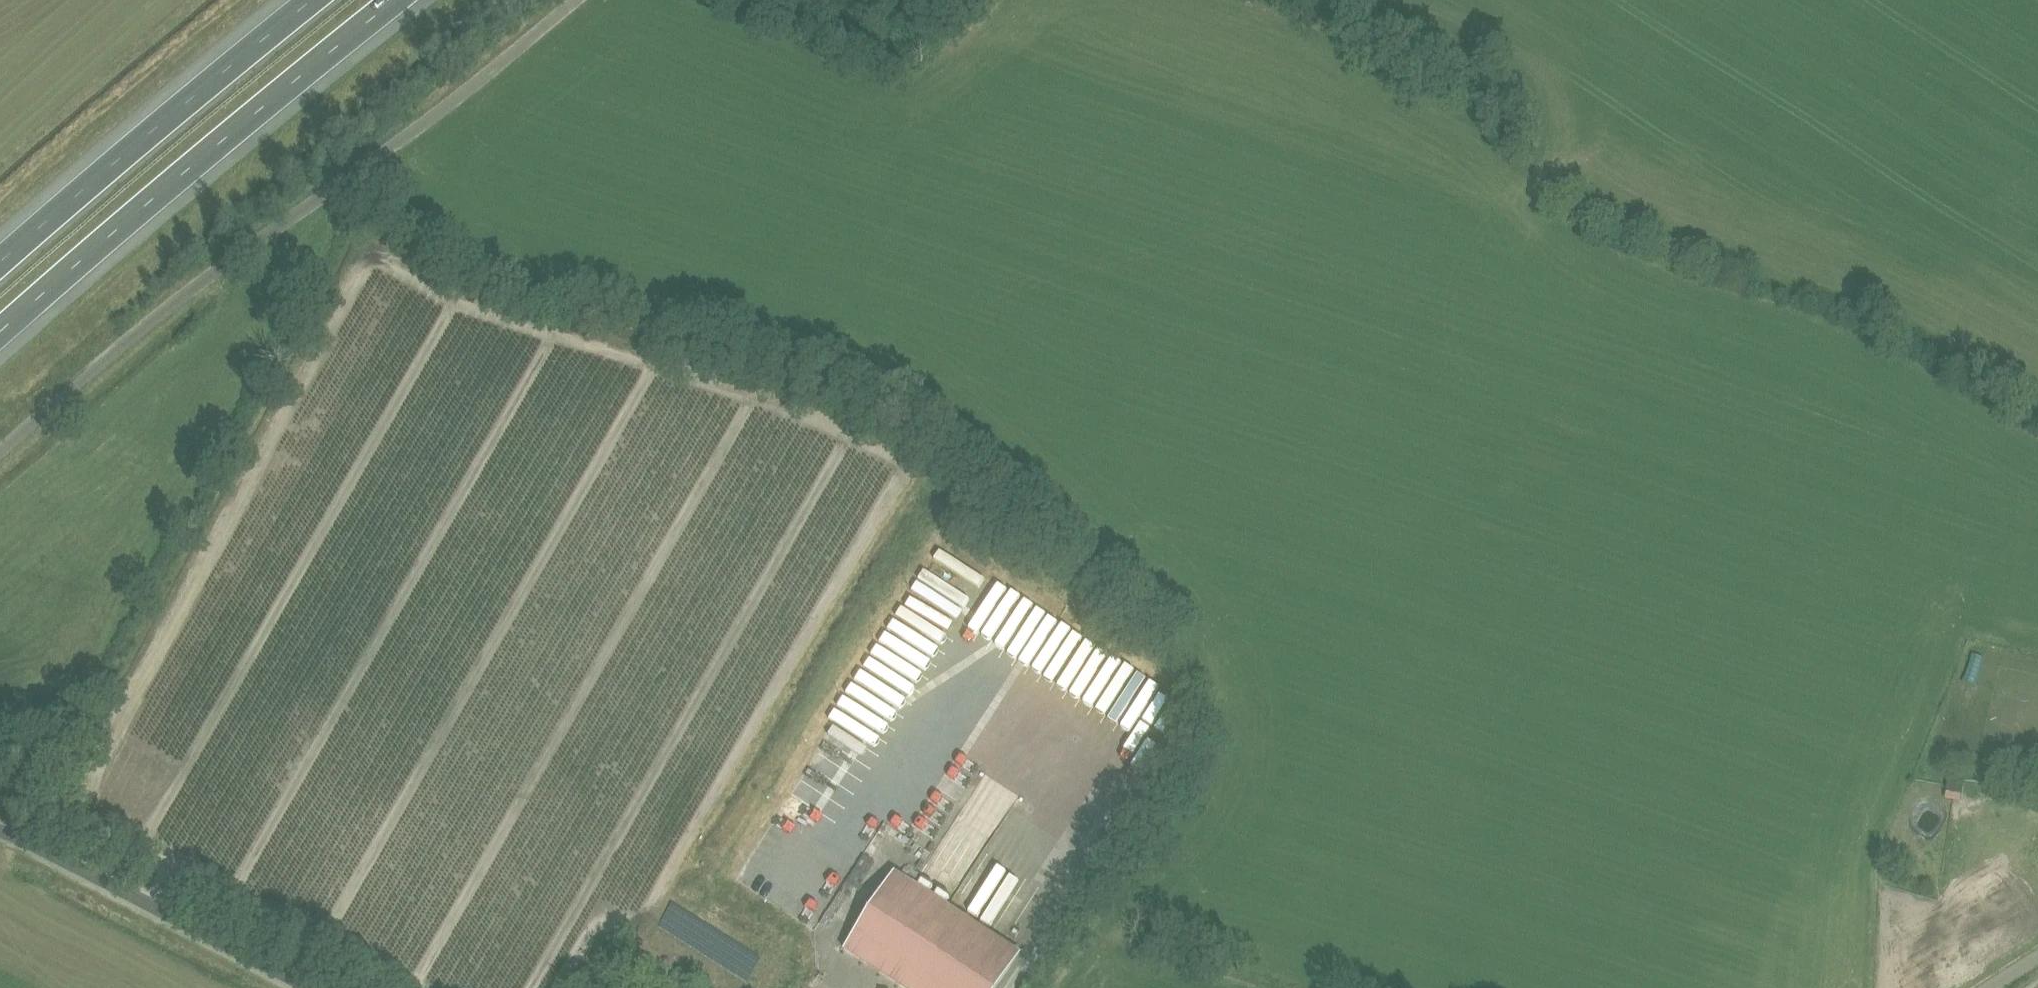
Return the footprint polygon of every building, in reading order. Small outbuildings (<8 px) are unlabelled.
[(1021,954),(895,872),(844,950),(903,987),(999,987),(1021,954)]
